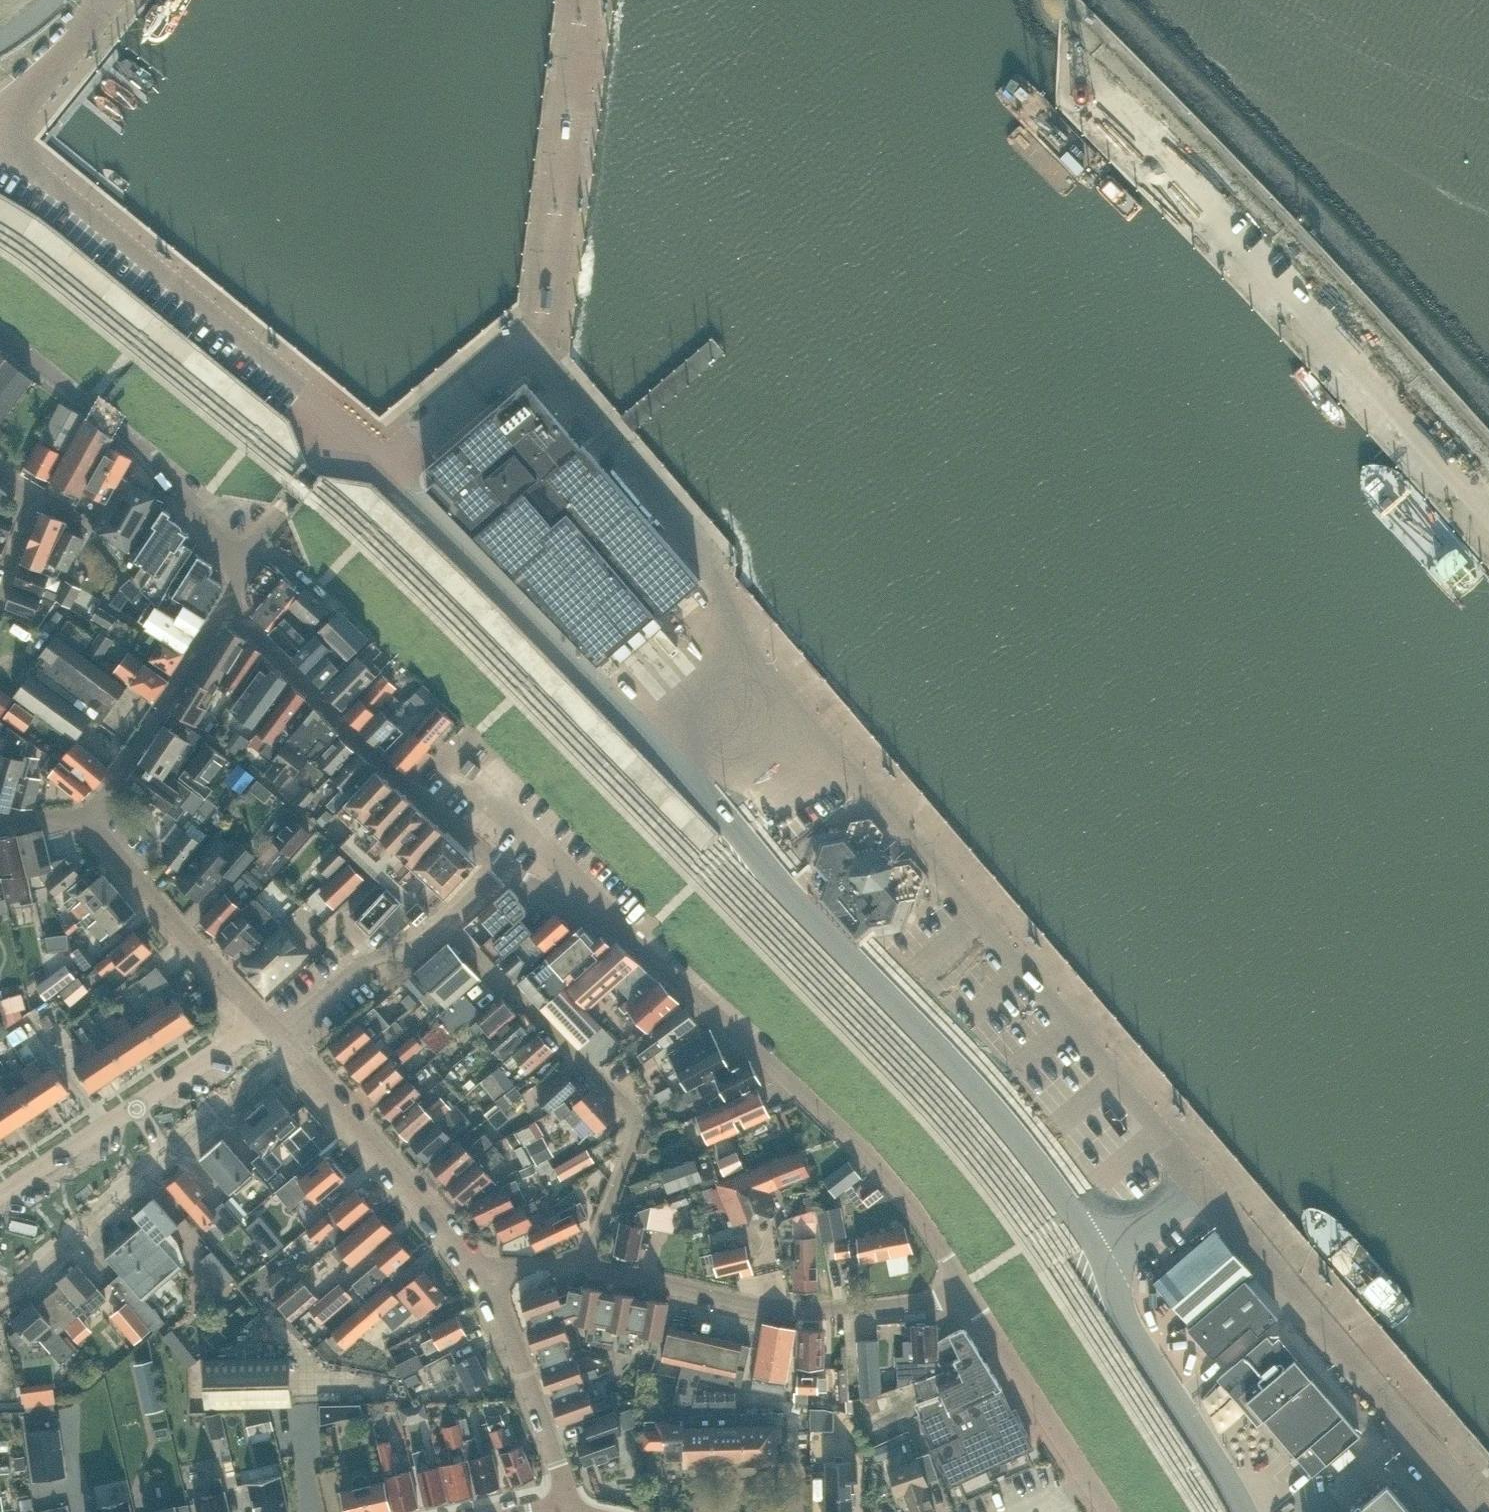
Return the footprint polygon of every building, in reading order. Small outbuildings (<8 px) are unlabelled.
[(129,0),(110,0),(121,9),(129,0)] [(1087,85),(1084,84),(1082,85),(1079,86),(1078,88),(1077,90),(1076,92),(1076,95),(1078,97),(1079,99),(1081,100),(1084,100),(1086,100),(1089,99),(1091,97),(1092,95),(1092,92),(1092,90),(1091,88),(1089,86),(1087,85)] [(223,318),(233,312),(224,296),(214,302),(223,318)] [(33,381),(5,359),(0,365),(0,424),(33,381)] [(701,582),(583,444),(580,447),(525,383),(426,468),(437,480),(426,490),(598,665),(656,615),(659,618),(701,582)] [(66,452),(85,416),(61,402),(41,438),(66,452)] [(113,438),(96,425),(86,417),(75,438),(51,480),(56,483),(57,480),(82,494),(113,438)] [(26,465),(51,479),(64,455),(40,441),(26,465)] [(107,503),(132,459),(111,447),(86,491),(107,503)] [(133,553),(164,501),(124,478),(93,529),(133,553)] [(172,513),(165,509),(132,558),(153,572),(141,591),(158,607),(194,551),(183,543),(189,536),(180,530),(180,525),(169,518),(172,513)] [(43,569),(64,529),(68,522),(46,513),(23,561),(43,569)] [(58,576),(63,567),(68,570),(84,541),(64,529),(43,569),(58,576)] [(199,557),(194,551),(158,607),(177,619),(186,605),(206,618),(224,591),(222,585),(210,577),(214,571),(213,565),(199,557)] [(289,570),(283,576),(276,571),(265,564),(249,583),(261,593),(263,591),(268,596),(252,614),(269,629),(301,592),(300,591),(306,585),(289,570)] [(48,591),(44,590),(49,575),(21,565),(14,587),(55,601),(56,600),(59,594),(49,589),(48,591)] [(59,594),(56,600),(69,607),(79,588),(66,581),(59,594)] [(55,602),(55,601),(14,587),(6,609),(34,619),(40,601),(44,603),(42,609),(49,612),(55,602)] [(329,609),(306,590),(305,589),(291,607),(314,626),(326,612),(329,609)] [(121,590),(112,603),(120,608),(128,594),(121,590)] [(151,602),(138,623),(147,629),(146,630),(158,637),(183,654),(206,618),(186,605),(177,619),(158,607),(151,602)] [(118,617),(100,607),(94,619),(111,629),(118,617)] [(368,639),(340,612),(335,608),(329,614),(326,612),(314,626),(320,632),(317,635),(293,657),(320,684),(349,657),(368,639)] [(270,634),(292,656),(308,640),(286,618),(270,634)] [(67,624),(58,636),(81,653),(93,637),(70,619),(66,624),(67,624)] [(247,642),(226,624),(173,709),(171,711),(183,717),(184,716),(197,724),(203,714),(202,713),(214,694),(215,695),(247,642)] [(98,660),(107,646),(112,639),(101,633),(88,653),(98,660)] [(112,707),(125,686),(81,653),(58,636),(43,655),(112,707)] [(152,646),(145,656),(171,673),(178,663),(183,654),(158,637),(152,646)] [(379,673),(379,672),(382,669),(373,660),(381,650),(373,641),(360,654),(361,655),(338,678),(341,681),(329,693),(344,708),(379,673)] [(233,698),(243,684),(264,656),(247,643),(219,689),(233,698)] [(126,685),(153,703),(168,682),(130,653),(122,664),(117,660),(110,670),(127,683),(126,685)] [(101,724),(112,707),(43,655),(32,673),(93,718),(101,724)] [(290,684),(268,667),(266,669),(261,664),(229,708),(257,729),(290,684)] [(32,673),(30,676),(24,671),(17,680),(23,685),(14,697),(75,742),(93,718),(32,673)] [(377,715),(374,713),(397,688),(383,676),(360,700),(359,699),(345,713),(362,731),(377,715)] [(424,683),(412,696),(420,704),(432,691),(424,683)] [(289,739),(315,708),(291,686),(257,731),(269,741),(261,751),(271,759),(279,749),(280,750),(289,739)] [(14,700),(0,689),(0,714),(2,716),(14,700)] [(396,723),(411,707),(400,697),(385,712),(396,723)] [(17,702),(5,718),(15,725),(27,709),(17,702)] [(414,731),(431,747),(453,722),(436,707),(414,731)] [(318,752),(313,748),(321,739),(328,744),(339,732),(315,708),(289,739),(308,755),(313,759),(318,752)] [(397,725),(395,726),(380,712),(377,715),(362,731),(377,745),(380,743),(386,749),(403,731),(397,725)] [(180,723),(169,716),(167,720),(158,733),(190,755),(195,748),(202,738),(201,737),(180,723)] [(30,742),(11,728),(8,740),(0,765),(0,807),(9,810),(11,805),(20,774),(22,768),(26,755),(28,747),(30,742)] [(238,753),(248,739),(237,731),(227,745),(238,753)] [(428,750),(431,747),(414,731),(390,758),(407,773),(413,767),(417,771),(432,754),(428,750)] [(143,756),(175,777),(190,755),(158,733),(143,756)] [(334,773),(354,751),(339,738),(319,760),(334,773)] [(63,760),(95,788),(109,771),(76,743),(63,760)] [(207,784),(227,760),(207,744),(181,777),(207,797),(213,789),(207,784)] [(283,787),(292,776),(295,778),(304,767),(309,771),(304,777),(315,786),(324,775),(287,744),(274,760),(275,761),(266,772),(283,787)] [(340,805),(350,794),(347,791),(373,765),(357,751),(332,776),(344,788),(328,804),(335,811),(340,805)] [(63,760),(57,756),(53,754),(44,767),(52,772),(49,777),(79,802),(95,788),(63,760)] [(26,755),(22,768),(20,774),(34,778),(40,759),(26,755)] [(193,790),(175,777),(143,756),(138,764),(125,782),(166,811),(178,819),(186,808),(182,805),(193,790)] [(460,771),(471,780),(480,770),(468,760),(460,771)] [(380,883),(375,888),(350,915),(371,935),(383,921),(396,934),(413,919),(418,924),(445,899),(477,865),(395,788),(394,789),(376,772),(336,814),(354,831),(341,846),(380,883)] [(20,774),(11,805),(33,807),(41,780),(20,774)] [(239,787),(265,807),(272,798),(246,777),(239,787)] [(304,807),(316,793),(308,786),(296,799),(304,807)] [(208,817),(218,806),(208,798),(198,809),(208,817)] [(284,805),(274,818),(284,827),(295,814),(284,805)] [(145,810),(139,818),(151,828),(158,820),(145,810)] [(325,811),(316,820),(322,825),(330,816),(325,811)] [(290,855),(310,833),(295,819),(262,853),(256,860),(267,870),(284,850),(290,855)] [(164,820),(151,837),(159,843),(172,826),(164,820)] [(192,822),(185,831),(184,830),(186,829),(177,822),(167,834),(167,833),(162,839),(170,847),(163,856),(180,870),(201,844),(200,843),(207,834),(192,822)] [(79,876),(67,860),(51,864),(43,831),(20,837),(29,876),(43,872),(43,878),(56,894),(79,876)] [(33,903),(26,868),(25,869),(18,836),(0,840),(0,862),(2,873),(19,870),(21,876),(15,877),(3,879),(9,908),(20,906),(33,903)] [(223,856),(210,842),(176,880),(199,901),(212,887),(213,888),(221,879),(220,878),(224,873),(233,881),(256,855),(238,839),(223,856)] [(857,937),(870,925),(890,921),(897,902),(884,887),(890,868),(877,852),(857,856),(844,841),(824,845),(817,864),(830,879),(823,898),(857,937)] [(334,847),(317,865),(330,877),(347,860),(334,847)] [(256,860),(248,869),(249,870),(259,879),(267,870),(256,860)] [(334,908),(363,880),(350,866),(320,893),(334,908)] [(259,879),(249,870),(242,877),(256,889),(263,882),(259,879)] [(73,894),(63,903),(69,910),(82,899),(91,910),(94,913),(119,892),(104,874),(91,885),(84,877),(69,889),(73,894)] [(238,897),(249,885),(241,877),(200,921),(216,935),(240,909),(228,898),(233,893),(238,897)] [(494,933),(482,945),(480,946),(496,963),(530,931),(518,919),(523,914),(524,909),(516,899),(518,897),(509,887),(478,916),(494,933)] [(94,913),(91,910),(78,921),(85,928),(97,917),(110,932),(135,911),(119,892),(94,913)] [(281,923),(271,913),(255,898),(241,913),(240,912),(217,937),(234,953),(247,940),(252,944),(262,934),(266,937),(281,923)] [(537,959),(545,952),(569,930),(566,927),(567,923),(564,919),(560,920),(554,914),(530,935),(521,942),(500,961),(515,979),(537,959)] [(306,953),(280,926),(280,925),(241,961),(251,971),(248,974),(265,992),(306,953)] [(567,982),(609,945),(600,936),(594,941),(581,927),(546,958),(536,967),(518,983),(540,1007),(567,982)] [(114,946),(125,936),(119,930),(109,939),(114,946)] [(68,934),(46,936),(49,950),(69,948),(68,934)] [(125,973),(150,952),(135,934),(97,967),(104,975),(117,964),(125,973)] [(638,963),(637,962),(616,943),(542,1009),(562,1031),(585,1010),(615,984),(615,983),(638,963)] [(448,944),(415,973),(429,989),(426,992),(441,1011),(445,1007),(478,978),(448,944)] [(166,952),(142,973),(155,987),(179,966),(166,952)] [(633,1004),(657,982),(638,963),(615,983),(615,984),(628,998),(620,1006),(625,1012),(628,1010),(634,1005),(633,1004)] [(57,971),(36,986),(47,1000),(67,985),(76,978),(66,964),(57,971)] [(179,966),(155,987),(167,1001),(191,980),(179,966)] [(436,1016),(441,1011),(426,992),(429,989),(415,973),(406,981),(420,997),(436,1016)] [(71,1006),(88,991),(77,978),(60,993),(71,1006)] [(191,980),(167,1001),(179,1014),(203,993),(191,980)] [(677,1003),(658,982),(657,982),(633,1004),(634,1005),(628,1010),(647,1030),(677,1003)] [(140,990),(130,996),(135,1003),(145,996),(140,990)] [(203,993),(179,1014),(192,1028),(215,1008),(203,993)] [(455,1032),(479,1011),(463,993),(439,1014),(455,1032)] [(403,1000),(409,1007),(416,1002),(409,994),(403,1000)] [(0,1003),(0,1005),(3,1014),(25,1008),(22,996),(0,1003)] [(145,996),(135,1003),(139,1010),(149,1003),(145,996)] [(491,1037),(513,1018),(515,1015),(502,1000),(477,1021),(479,1022),(472,1028),(480,1037),(486,1031),(491,1037)] [(108,1006),(101,1011),(108,1021),(114,1016),(108,1006)] [(51,1007),(44,1012),(51,1022),(58,1017),(51,1007)] [(643,1063),(649,1059),(695,1023),(683,1007),(652,1031),(659,1039),(637,1056),(643,1063)] [(345,1063),(389,1026),(374,1008),(330,1045),(345,1063)] [(578,1047),(581,1044),(601,1026),(585,1010),(562,1031),(578,1047)] [(85,1016),(79,1020),(85,1030),(92,1026),(85,1016)] [(135,1016),(114,1030),(135,1062),(156,1048),(135,1016)] [(528,1034),(513,1018),(474,1051),(485,1063),(492,1072),(500,1066),(505,1060),(532,1037),(529,1033),(528,1034)] [(160,1020),(150,1026),(155,1033),(165,1027),(160,1020)] [(396,1035),(396,1034),(403,1028),(396,1020),(389,1026),(345,1063),(360,1080),(385,1059),(387,1058),(375,1044),(380,1039),(385,1045),(396,1035)] [(31,1021),(24,1025),(31,1035),(38,1031),(31,1021)] [(430,1044),(445,1030),(438,1023),(423,1036),(430,1044)] [(24,1025),(18,1030),(24,1040),(31,1035),(24,1025)] [(165,1027),(155,1033),(159,1040),(169,1033),(165,1027)] [(114,1030),(94,1043),(115,1076),(135,1062),(114,1030)] [(729,1068),(717,1045),(709,1031),(668,1056),(686,1090),(714,1074),(729,1068)] [(510,1066),(518,1060),(529,1072),(552,1051),(537,1034),(533,1038),(532,1037),(505,1060),(510,1066)] [(394,1069),(405,1059),(422,1045),(413,1035),(397,1050),(387,1058),(385,1059),(388,1061),(363,1083),(378,1100),(402,1078),(394,1069)] [(94,1043),(74,1056),(95,1089),(115,1076),(94,1043)] [(74,1056),(54,1070),(75,1102),(95,1089),(74,1056)] [(730,1101),(756,1089),(753,1083),(759,1080),(750,1061),(715,1077),(723,1094),(709,1100),(713,1108),(726,1103),(730,1101)] [(503,1111),(522,1096),(500,1066),(492,1072),(485,1078),(481,1081),(503,1111)] [(391,1121),(415,1100),(423,1093),(417,1087),(429,1077),(421,1069),(411,1077),(379,1106),(391,1121)] [(54,1070),(34,1083),(55,1115),(75,1102),(54,1070)] [(576,1087),(564,1074),(537,1098),(549,1111),(576,1087)] [(34,1083),(14,1096),(35,1129),(55,1115),(34,1083)] [(698,1086),(681,1094),(686,1104),(703,1095),(698,1086)] [(661,1103),(674,1095),(669,1087),(656,1094),(661,1103)] [(754,1124),(770,1117),(757,1089),(756,1089),(730,1101),(726,1103),(713,1108),(697,1116),(709,1144),(738,1131),(733,1119),(749,1112),(754,1124)] [(574,1127),(585,1118),(598,1132),(615,1116),(592,1090),(584,1097),(580,1093),(571,1102),(574,1106),(575,1107),(572,1110),(565,1101),(554,1109),(562,1120),(565,1117),(574,1127)] [(289,1134),(292,1132),(300,1125),(274,1094),(270,1098),(256,1104),(258,1108),(255,1110),(282,1141),(303,1166),(322,1150),(311,1138),(300,1147),(289,1134)] [(0,1105),(0,1121),(14,1143),(35,1129),(14,1096),(0,1105)] [(436,1122),(451,1108),(441,1096),(424,1111),(416,1102),(393,1123),(408,1139),(432,1118),(436,1122)] [(500,1108),(494,1101),(483,1109),(488,1117),(500,1108)] [(425,1160),(460,1130),(471,1121),(456,1104),(451,1108),(436,1122),(411,1143),(425,1160)] [(282,1141),(255,1110),(253,1112),(250,1109),(242,1122),(237,1125),(261,1153),(252,1161),(267,1179),(277,1171),(276,1169),(280,1165),(269,1152),(282,1141)] [(530,1119),(538,1131),(549,1123),(541,1111),(530,1119)] [(535,1141),(534,1139),(538,1136),(532,1125),(517,1133),(540,1176),(550,1171),(545,1160),(552,1157),(542,1138),(535,1141)] [(515,1133),(508,1137),(514,1147),(521,1142),(515,1133)] [(445,1183),(473,1160),(493,1143),(485,1134),(473,1144),(464,1149),(458,1142),(430,1165),(445,1183)] [(231,1194),(253,1174),(222,1139),(200,1158),(231,1194)] [(491,1180),(486,1174),(506,1157),(496,1146),(476,1162),(448,1186),(463,1204),(491,1180)] [(560,1180),(594,1161),(588,1149),(555,1168),(560,1180)] [(713,1183),(717,1182),(721,1181),(710,1152),(694,1158),(694,1159),(662,1171),(669,1191),(702,1179),(704,1186),(713,1183)] [(726,1175),(743,1167),(737,1152),(719,1160),(726,1175)] [(733,1225),(748,1220),(750,1224),(775,1215),(769,1198),(773,1196),(771,1191),(808,1176),(799,1153),(731,1178),(731,1177),(721,1181),(717,1182),(733,1225)] [(275,1189),(282,1196),(289,1205),(303,1193),(310,1193),(316,1201),(344,1178),(327,1158),(295,1185),(289,1177),(288,1179),(276,1188),(275,1189)] [(833,1197),(860,1177),(848,1161),(821,1180),(833,1197)] [(604,1178),(612,1171),(604,1162),(597,1169),(604,1178)] [(533,1166),(521,1171),(525,1178),(536,1173),(533,1166)] [(223,1202),(211,1213),(199,1199),(205,1193),(186,1171),(168,1186),(203,1226),(212,1218),(226,1235),(241,1222),(239,1220),(225,1204),(223,1202)] [(276,1188),(288,1179),(282,1172),(271,1182),(276,1188)] [(528,1204),(522,1192),(516,1179),(503,1185),(505,1189),(472,1204),(482,1224),(516,1209),(528,1204)] [(668,1195),(672,1208),(689,1202),(685,1189),(668,1195)] [(356,1190),(308,1231),(317,1242),(341,1222),(346,1229),(371,1208),(356,1190)] [(233,1197),(225,1204),(239,1220),(247,1213),(233,1197)] [(134,1215),(140,1222),(181,1269),(186,1265),(177,1242),(170,1233),(178,1226),(154,1198),(134,1215)] [(543,1212),(541,1213),(535,1201),(523,1207),(495,1220),(505,1240),(533,1227),(535,1230),(559,1218),(557,1213),(554,1205),(550,1207),(553,1215),(546,1218),(543,1212)] [(582,1229),(579,1222),(589,1217),(581,1201),(557,1213),(559,1218),(535,1230),(536,1231),(530,1234),(537,1250),(566,1236),(582,1229)] [(656,1234),(662,1204),(662,1203),(637,1212),(636,1220),(639,1221),(639,1225),(621,1222),(615,1254),(638,1258),(643,1231),(656,1234)] [(847,1238),(842,1208),(817,1213),(823,1243),(847,1238)] [(789,1212),(772,1217),(776,1229),(792,1224),(789,1212)] [(298,1234),(315,1221),(308,1213),(292,1227),(298,1234)] [(352,1265),(391,1231),(376,1214),(333,1251),(340,1260),(345,1256),(352,1265)] [(271,1256),(284,1245),(261,1217),(248,1229),(271,1256)] [(817,1237),(816,1237),(816,1221),(804,1221),(804,1237),(796,1237),(796,1260),(795,1260),(796,1291),(818,1290),(818,1259),(817,1237)] [(181,1269),(140,1222),(131,1230),(103,1255),(119,1274),(120,1275),(112,1282),(128,1301),(154,1332),(165,1322),(145,1300),(172,1277),(181,1269)] [(862,1263),(885,1258),(912,1253),(903,1229),(857,1238),(857,1242),(848,1243),(848,1241),(835,1243),(837,1257),(850,1256),(860,1254),(862,1263)] [(1192,1326),(1248,1278),(1248,1277),(1252,1273),(1215,1231),(1155,1283),(1192,1326)] [(393,1278),(389,1273),(411,1254),(398,1239),(375,1258),(378,1262),(353,1284),(367,1301),(386,1285),(393,1278)] [(751,1267),(751,1266),(746,1244),(712,1252),(718,1275),(751,1267)] [(236,1279),(213,1252),(203,1261),(225,1288),(236,1279)] [(62,1285),(45,1299),(52,1308),(57,1304),(60,1306),(63,1305),(75,1318),(84,1310),(89,1316),(108,1301),(107,1300),(97,1288),(78,1265),(77,1265),(58,1281),(62,1285)] [(393,1329),(413,1312),(419,1319),(447,1296),(424,1269),(395,1294),(386,1285),(367,1301),(332,1332),(333,1334),(327,1340),(338,1352),(344,1346),(345,1348),(381,1316),(393,1329)] [(270,1278),(274,1298),(291,1284),(280,1270),(270,1278)] [(1192,1326),(1189,1329),(1214,1358),(1254,1323),(1262,1332),(1281,1316),(1248,1278),(1192,1326)] [(302,1281),(275,1305),(293,1325),(308,1311),(320,1300),(302,1281)] [(317,1320),(331,1308),(349,1292),(341,1284),(323,1300),(322,1298),(320,1300),(308,1311),(317,1320)] [(556,1286),(555,1287),(542,1291),(540,1286),(524,1291),(526,1297),(521,1298),(528,1320),(531,1319),(534,1328),(528,1331),(561,1425),(584,1417),(609,1408),(607,1400),(593,1405),(588,1391),(585,1392),(582,1382),(598,1376),(596,1369),(582,1374),(577,1360),(575,1361),(568,1340),(571,1340),(565,1323),(577,1319),(576,1323),(590,1326),(588,1340),(594,1341),(597,1328),(623,1333),(620,1347),(627,1349),(630,1334),(654,1339),(651,1353),(659,1355),(669,1304),(647,1300),(646,1302),(636,1300),(637,1297),(615,1293),(614,1295),(604,1293),(605,1291),(582,1287),(581,1290),(571,1288),(569,1301),(562,1303),(556,1286)] [(52,1308),(45,1299),(45,1300),(35,1308),(31,1304),(22,1312),(18,1307),(8,1315),(12,1320),(10,1322),(17,1330),(8,1339),(19,1352),(37,1337),(60,1364),(73,1353),(53,1329),(59,1324),(63,1328),(75,1318),(63,1305),(60,1306),(57,1304),(52,1308)] [(126,1304),(115,1314),(138,1341),(150,1331),(126,1304)] [(427,1354),(465,1335),(456,1317),(429,1331),(432,1337),(421,1343),(427,1354)] [(783,1394),(795,1329),(764,1323),(752,1388),(783,1394)] [(217,1325),(205,1336),(214,1347),(227,1336),(217,1325)] [(937,1359),(936,1342),(935,1325),(912,1326),(913,1339),(903,1341),(903,1360),(909,1359),(910,1379),(926,1377),(942,1371),(939,1359),(937,1359)] [(657,1431),(647,1431),(647,1447),(666,1447),(666,1457),(683,1456),(684,1466),(685,1466),(686,1463),(775,1461),(774,1441),(780,1441),(780,1414),(691,1417),(701,1376),(733,1384),(733,1385),(742,1387),(751,1347),(671,1328),(664,1362),(684,1367),(671,1423),(657,1424),(657,1431)] [(920,1395),(916,1397),(925,1416),(921,1418),(921,1419),(918,1421),(932,1451),(951,1485),(987,1469),(992,1479),(1010,1471),(1005,1460),(1032,1448),(1015,1411),(1011,1413),(1000,1389),(1002,1389),(981,1355),(966,1331),(964,1331),(961,1330),(960,1330),(950,1335),(936,1342),(937,1359),(939,1359),(942,1371),(926,1377),(917,1381),(920,1395)] [(795,1391),(795,1401),(808,1404),(809,1404),(809,1393),(818,1393),(818,1376),(807,1376),(807,1368),(823,1368),(823,1331),(800,1331),(799,1376),(798,1376),(798,1391),(795,1391)] [(1326,1465),(1360,1436),(1295,1360),(1290,1364),(1267,1336),(1219,1377),(1243,1406),(1247,1402),(1296,1458),(1312,1477),(1326,1465)] [(859,1341),(862,1397),(881,1392),(878,1340),(859,1341)] [(182,1357),(190,1366),(197,1359),(189,1350),(182,1357)] [(458,1365),(456,1360),(451,1352),(425,1365),(438,1391),(464,1378),(471,1392),(489,1383),(476,1356),(458,1365)] [(396,1365),(402,1377),(424,1366),(418,1354),(396,1365)] [(292,1407),(292,1406),(290,1359),(205,1361),(206,1409),(292,1407)] [(153,1361),(136,1365),(142,1389),(159,1385),(153,1361)] [(848,1368),(837,1368),(839,1401),(849,1400),(848,1368)] [(416,1372),(405,1378),(409,1386),(420,1381),(416,1372)] [(894,1400),(910,1392),(902,1377),(886,1385),(894,1400)] [(340,1404),(320,1405),(321,1424),(341,1419),(340,1404)] [(385,1410),(383,1404),(372,1407),(374,1419),(380,1417),(385,1410)] [(412,1407),(400,1409),(403,1423),(415,1420),(412,1407)] [(630,1408),(618,1413),(624,1429),(636,1425),(630,1408)] [(91,1427),(102,1423),(97,1409),(86,1413),(91,1427)] [(820,1409),(812,1409),(812,1431),(820,1431),(820,1409)] [(270,1412),(247,1417),(251,1435),(274,1429),(270,1412)] [(614,1412),(585,1422),(590,1437),(578,1441),(586,1464),(597,1460),(598,1462),(609,1458),(608,1456),(620,1452),(614,1436),(622,1433),(614,1412)] [(221,1413),(206,1417),(211,1439),(226,1436),(221,1413)] [(492,1431),(503,1426),(505,1425),(500,1414),(488,1420),(492,1431)] [(477,1438),(471,1439),(469,1434),(471,1434),(466,1417),(457,1419),(458,1423),(460,1422),(469,1459),(477,1493),(500,1487),(493,1455),(475,1460),(474,1454),(480,1453),(477,1438)] [(465,1461),(469,1459),(460,1422),(458,1423),(443,1427),(449,1448),(452,1465),(442,1467),(449,1500),(473,1494),(465,1461)] [(501,1455),(513,1450),(503,1426),(492,1431),(490,1432),(500,1455),(501,1455)] [(59,1429),(27,1433),(34,1480),(66,1476),(59,1429)] [(872,1447),(876,1456),(895,1449),(891,1439),(872,1447)] [(395,1467),(396,1466),(390,1441),(379,1444),(384,1469),(384,1468),(395,1511),(398,1511),(419,1507),(410,1472),(397,1475),(395,1467)] [(514,1485),(535,1476),(522,1446),(513,1450),(501,1455),(514,1485)] [(425,1450),(413,1453),(426,1505),(447,1500),(440,1468),(430,1470),(429,1464),(425,1450)] [(938,1479),(930,1454),(918,1458),(919,1461),(890,1469),(898,1496),(905,1494),(910,1511),(932,1511),(925,1487),(927,1486),(926,1483),(938,1479)] [(16,1471),(26,1469),(24,1457),(14,1458),(16,1471)] [(857,1482),(856,1463),(826,1464),(828,1511),(852,1511),(851,1482),(857,1482)] [(280,1475),(249,1482),(255,1511),(288,1511),(280,1475)] [(361,1475),(360,1475),(357,1477),(356,1479),(354,1482),(354,1485),(355,1488),(341,1491),(346,1511),(369,1511),(361,1475)] [(384,1482),(384,1481),(371,1485),(370,1481),(369,1478),(366,1476),(363,1475),(361,1475),(369,1511),(391,1511),(384,1482)] [(225,1492),(221,1478),(209,1481),(212,1495),(195,1498),(198,1511),(229,1511),(225,1492)] [(1355,1511),(1411,1511),(1387,1485),(1355,1511)] [(38,1511),(37,1511),(35,1505),(34,1506),(32,1498),(23,1500),(26,1511),(38,1511)] [(90,1511),(131,1511),(128,1502),(97,1509),(97,1510),(90,1511)]
